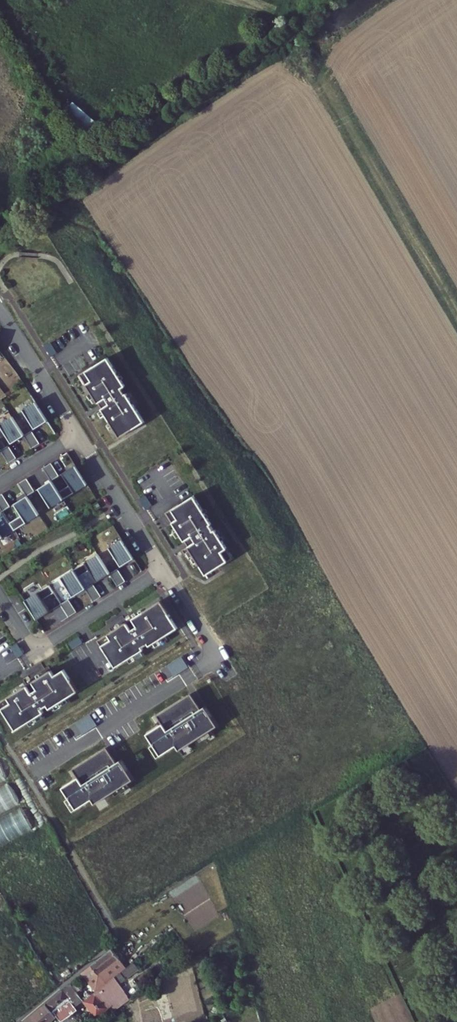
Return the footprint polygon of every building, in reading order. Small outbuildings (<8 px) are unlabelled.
[(94,138),(102,127),(73,102),(64,112),(94,138)] [(51,342),(45,346),(52,357),(57,353),(51,342)] [(108,358),(79,376),(85,385),(86,384),(120,438),(145,422),(127,393),(126,394),(122,388),(126,386),(108,358)] [(33,404),(20,411),(32,431),(45,422),(33,404)] [(0,424),(0,432),(9,446),(21,437),(9,418),(0,424)] [(29,432),(21,437),(29,450),(37,445),(29,432)] [(0,451),(0,456),(6,465),(14,460),(6,447),(0,451)] [(40,470),(49,482),(57,477),(48,464),(40,470)] [(56,494),(49,482),(36,490),(48,509),(85,486),(73,467),(60,475),(68,486),(56,494)] [(24,480),(16,485),(24,498),(32,493),(24,480)] [(146,495),(140,498),(146,509),(152,506),(146,495)] [(0,513),(8,508),(0,496),(0,513)] [(166,512),(188,546),(182,550),(186,557),(192,553),(206,575),(220,566),(220,567),(234,559),(216,530),(214,531),(210,525),(212,524),(194,496),(180,504),(166,512)] [(24,498),(12,506),(19,517),(7,525),(12,532),(36,516),(24,498)] [(12,532),(7,525),(0,513),(0,540),(12,532)] [(120,541),(96,556),(101,564),(112,556),(120,568),(132,559),(120,541)] [(96,556),(71,572),(76,579),(88,571),(95,583),(108,575),(101,564),(96,556)] [(124,583),(116,570),(108,575),(116,588),(124,583)] [(71,572),(59,580),(71,599),(84,590),(76,579),(71,572)] [(91,586),(84,590),(92,603),(99,598),(91,586)] [(35,622),(48,614),(40,602),(52,595),(47,587),(23,603),(35,622)] [(67,601),(59,606),(67,619),(75,614),(67,601)] [(159,602),(96,642),(104,655),(105,655),(114,669),(142,650),(141,648),(147,645),(148,647),(176,629),(159,602)] [(59,606),(52,611),(60,624),(67,619),(59,606)] [(80,637),(69,644),(73,650),(84,643),(80,637)] [(16,644),(10,648),(17,659),(22,655),(16,644)] [(0,702),(0,706),(7,717),(7,716),(16,731),(45,713),(42,709),(48,706),(50,709),(79,691),(65,669),(55,675),(51,670),(0,702)] [(201,707),(191,694),(159,715),(163,721),(146,731),(159,753),(175,743),(179,747),(217,725),(206,706),(201,707)] [(115,763),(105,750),(73,771),(77,776),(60,787),(73,809),(90,799),(93,803),(131,781),(120,762),(115,763)] [(19,806),(9,785),(0,790),(0,815),(19,806)] [(33,833),(23,811),(0,822),(0,848),(33,833)] [(122,959),(114,948),(93,965),(94,966),(84,974),(99,991),(118,976),(129,967),(122,959)] [(87,1000),(99,1016),(111,1007),(104,998),(119,985),(123,989),(126,986),(124,983),(141,970),(135,962),(129,967),(118,976),(99,991),(87,1000)] [(74,984),(67,990),(80,1005),(87,1000),(81,993),(86,989),(81,983),(76,987),(74,984)] [(80,1012),(80,1009),(66,991),(51,1004),(65,1021),(73,1016),(80,1012)] [(133,999),(129,993),(115,1005),(119,1010),(124,1006),(133,999)] [(58,1017),(48,1004),(27,1021),(52,1021),(58,1017)]
